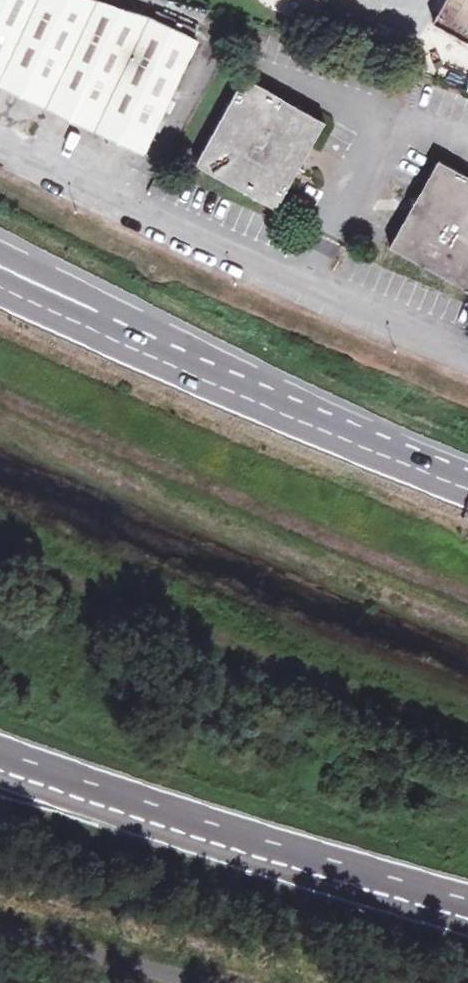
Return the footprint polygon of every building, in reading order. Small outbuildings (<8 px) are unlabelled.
[(208,52),(160,28),(76,0),(0,0),(0,84),(154,159),(208,52)] [(438,25),(467,41),(467,0),(452,0),(438,25)] [(300,173),(307,158),(312,149),(326,119),(244,77),(199,169),(282,209),(289,195),(300,173)] [(322,164),(307,158),(300,173),(322,164)] [(412,219),(396,252),(467,288),(467,176),(439,161),(420,201),(412,219)] [(412,219),(420,201),(408,213),(412,219)]
